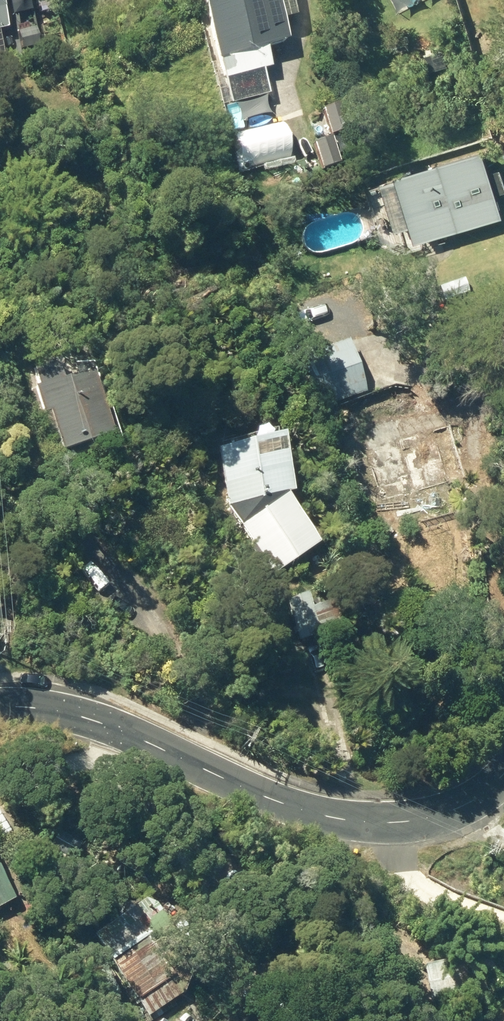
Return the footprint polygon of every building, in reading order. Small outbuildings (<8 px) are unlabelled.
[(1,0),(0,0),(0,61),(14,58),(1,0)] [(232,103),(268,94),(262,70),(272,67),(267,47),(288,41),(282,21),(295,17),(291,0),(203,0),(232,103)] [(423,238),(503,214),(503,191),(491,146),(404,171),(423,238)] [(264,163),(271,186),(302,175),(295,153),(264,163)] [(299,357),(316,410),(367,393),(350,342),(299,357)] [(56,431),(61,451),(69,448),(71,455),(93,449),(91,442),(111,436),(117,434),(98,371),(92,373),(89,359),(60,366),(59,363),(57,359),(33,366),(38,385),(35,386),(48,433),(56,431)] [(388,438),(406,499),(473,478),(455,417),(388,438)] [(225,508),(272,576),(317,545),(284,497),(290,495),(278,436),(214,449),(225,508)] [(347,630),(335,594),(310,602),(307,595),(285,602),(298,643),(321,635),(323,638),(347,630)] [(15,900),(0,873),(0,908),(15,900)] [(94,936),(148,1019),(203,982),(152,906),(143,902),(94,936)] [(423,968),(431,1006),(502,991),(495,953),(423,968)]
